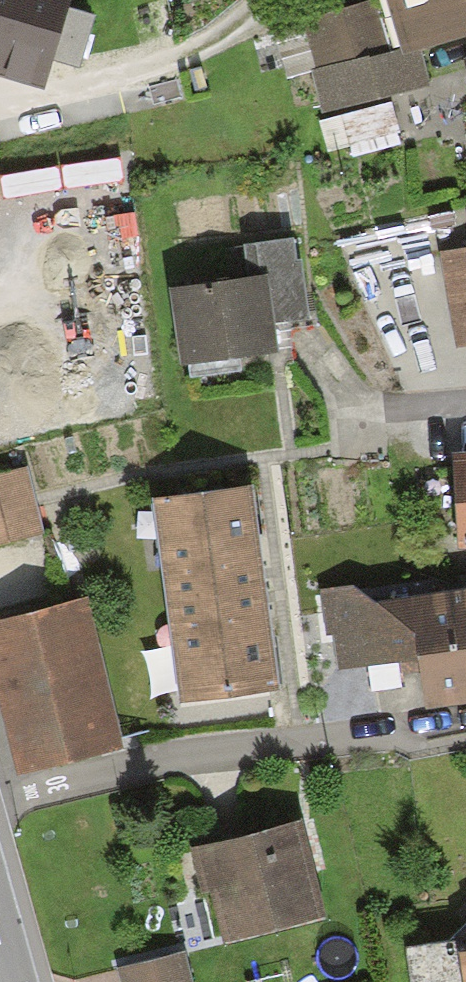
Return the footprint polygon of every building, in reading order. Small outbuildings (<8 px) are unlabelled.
[(41,93),(53,68),(75,76),(91,24),(68,14),(71,0),(0,0),(0,82),(41,93)] [(383,2),(398,58),(417,53),(465,38),(465,0),(382,0),(383,2)] [(383,2),(301,25),(326,115),(426,87),(417,53),(398,58),(383,2)] [(395,107),(331,115),(336,153),(400,145),(395,107)] [(248,284),(170,294),(180,369),(278,356),(275,328),(314,323),(303,243),(243,252),(248,284)] [(446,254),(458,343),(465,342),(465,251),(446,254)] [(458,459),(463,554),(465,554),(465,459),(458,459)] [(0,471),(0,541),(36,529),(15,466),(0,471)] [(154,504),(167,604),(263,592),(250,492),(154,504)] [(368,604),(346,588),(311,592),(317,637),(325,636),(330,668),(417,662),(423,712),(465,707),(465,592),(368,604)] [(263,592),(167,604),(180,705),(276,692),(263,592)] [(0,621),(0,722),(13,775),(112,751),(75,603),(0,621)] [(300,828),(193,853),(203,897),(212,895),(223,941),(321,918),(307,859),(300,828)] [(406,950),(410,981),(465,981),(465,930),(451,946),(406,950)] [(118,972),(120,981),(192,981),(186,956),(118,972)]
